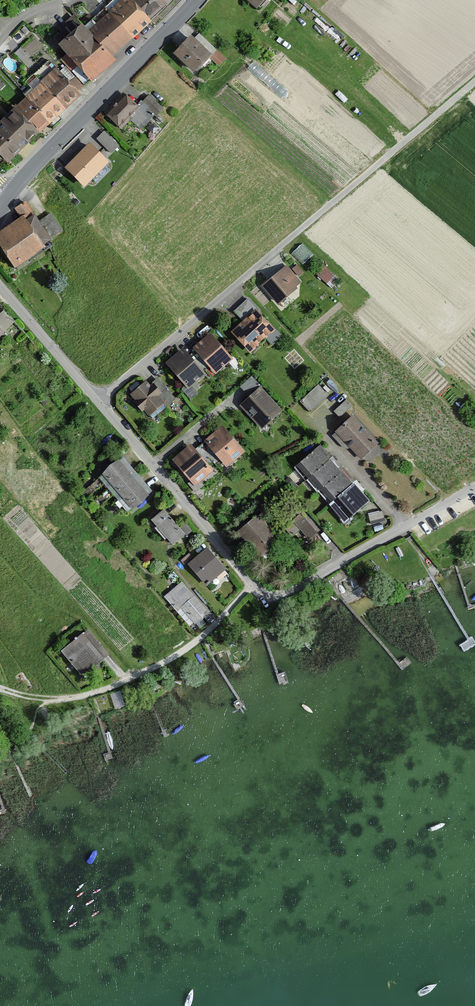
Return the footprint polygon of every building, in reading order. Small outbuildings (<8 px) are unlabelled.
[(59,47),(92,82),(116,60),(113,57),(151,22),(149,20),(167,3),(163,0),(122,0),(88,32),(82,25),(59,47)] [(257,10),(265,0),(245,0),(257,10)] [(195,32),(174,55),(195,74),(216,51),(195,32)] [(8,164),(39,134),(79,94),(55,69),(12,111),(16,114),(9,121),(6,118),(0,123),(0,155),(8,164)] [(137,107),(125,96),(106,116),(120,128),(128,119),(141,131),(161,109),(147,96),(137,107)] [(108,156),(120,144),(104,129),(93,142),(108,156)] [(108,162),(88,143),(64,168),(84,187),(108,162)] [(0,232),(0,244),(16,268),(46,248),(44,245),(51,240),(50,238),(61,231),(49,214),(39,221),(26,201),(14,209),(20,219),(0,232)] [(292,252),(303,264),(314,254),(303,242),(292,252)] [(286,265),(263,286),(279,305),(298,289),(296,286),(301,282),(286,265)] [(326,266),(319,275),(332,287),(340,279),(326,266)] [(243,321),(231,332),(250,353),(266,338),(272,345),(282,335),(275,328),(273,329),(257,311),(258,310),(248,298),(234,311),(243,321)] [(0,312),(0,325),(5,330),(16,321),(5,308),(0,312)] [(193,348),(196,351),(193,354),(206,368),(209,365),(216,373),(233,358),(210,333),(193,348)] [(183,348),(166,363),(189,389),(206,374),(203,371),(206,368),(193,354),(190,356),(183,348)] [(282,411),(251,377),(241,387),(250,397),(240,406),(261,429),(282,411)] [(146,380),(131,394),(136,399),(133,402),(142,412),(144,409),(153,419),(175,399),(157,378),(150,385),(146,380)] [(318,385),(301,401),(311,412),(328,395),(318,385)] [(353,406),(346,399),(334,411),(340,418),(353,406)] [(379,443),(353,415),(335,431),(336,433),(333,435),(344,448),(350,448),(361,459),(379,443)] [(245,452),(222,425),(204,440),(208,444),(204,448),(214,460),(218,464),(222,461),(227,467),(245,452)] [(195,451),(190,444),(172,459),(195,486),(213,470),(208,465),(214,460),(204,448),(202,446),(195,451)] [(318,447),(297,465),(320,491),(321,490),(347,519),(369,500),(355,484),(354,485),(342,472),(341,473),(318,447)] [(119,461),(102,475),(132,510),(149,496),(119,461)] [(163,510),(151,520),(172,545),(185,535),(163,510)] [(382,510),(367,514),(369,521),(383,518),(382,510)] [(258,516),(257,515),(238,531),(261,557),(280,540),(268,526),(272,522),(263,512),(258,516)] [(300,515),(285,528),(291,536),(300,528),(309,539),(316,533),(300,515)] [(222,568),(205,549),(187,565),(204,584),(222,568)] [(189,626),(206,611),(182,583),(164,599),(189,626)] [(86,631),(61,652),(83,677),(108,656),(86,631)] [(122,690),(112,691),(115,707),(125,705),(122,690)]
